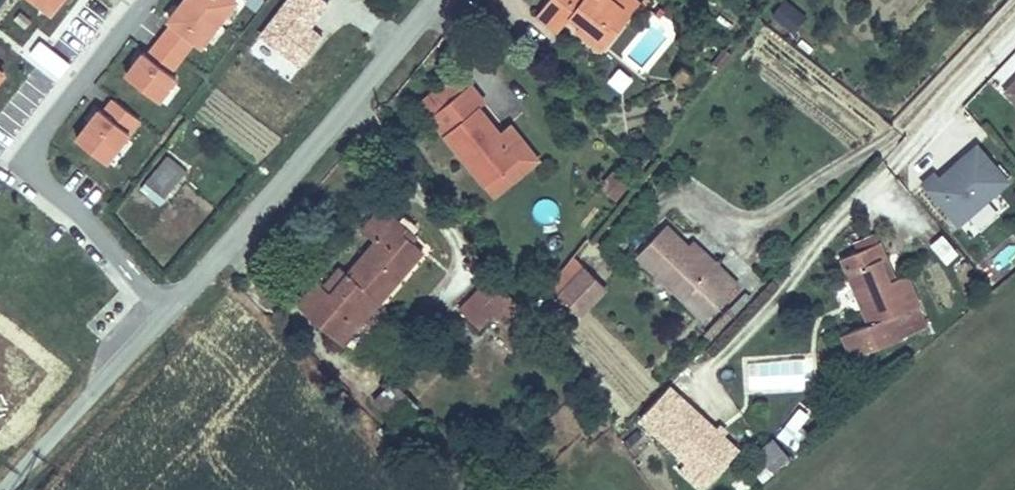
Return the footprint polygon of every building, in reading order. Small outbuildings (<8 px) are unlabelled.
[(52,17),(65,0),(30,0),(52,17)] [(240,2),(238,0),(183,0),(166,21),(171,25),(195,44),(201,49),(240,2)] [(554,29),(561,20),(576,32),(569,40),(592,58),(635,6),(627,0),(540,0),(525,19),(549,36),(554,29)] [(780,1),(772,23),(798,32),(806,11),(780,1)] [(561,20),(554,29),(569,40),(576,32),(561,20)] [(170,74),(195,44),(171,25),(147,55),(170,74)] [(143,52),(124,76),(160,105),(179,81),(170,74),(147,55),(143,52)] [(693,71),(682,63),(672,78),(681,85),(693,71)] [(616,68),(607,84),(623,93),(633,78),(616,68)] [(410,100),(423,116),(457,90),(445,74),(410,100)] [(1003,91),(1014,102),(1014,78),(1003,91)] [(457,90),(423,116),(476,183),(508,157),(494,135),(475,112),(481,104),(465,84),(457,90)] [(75,138),(109,164),(142,123),(113,100),(102,113),(98,110),(75,138)] [(508,157),(476,183),(487,197),(532,159),(507,124),(494,135),(508,157)] [(932,172),(920,182),(955,224),(1005,181),(974,146),(937,177),(932,172)] [(159,206),(187,171),(166,154),(138,189),(159,206)] [(590,190),(606,204),(621,185),(605,172),(590,190)] [(330,293),(319,284),(316,282),(295,306),(345,348),(426,253),(413,243),(418,237),(379,205),(358,230),(373,242),(346,274),(330,293)] [(728,280),(706,258),(700,264),(677,242),(652,218),(622,249),(690,318),(728,280)] [(928,245),(947,265),(959,252),(940,233),(928,245)] [(700,264),(706,258),(683,235),(677,242),(700,264)] [(870,267),(883,261),(872,238),(835,258),(866,324),(840,338),(849,359),(924,323),(898,271),(889,274),(877,280),(870,267)] [(889,274),(883,261),(870,267),(877,280),(889,274)] [(335,264),(319,284),(330,293),(346,274),(335,264)] [(580,271),(555,298),(574,316),(601,291),(580,271)] [(488,315),(501,327),(520,306),(488,276),(455,312),(474,330),(488,315)] [(722,314),(714,306),(691,330),(699,338),(722,314)] [(395,430),(417,406),(391,383),(370,406),(395,430)] [(741,450),(670,386),(639,420),(686,463),(678,471),(700,489),(704,489),(741,450)] [(791,446),(813,415),(797,404),(776,435),(791,446)] [(762,483),(790,458),(772,439),(744,464),(762,483)]
